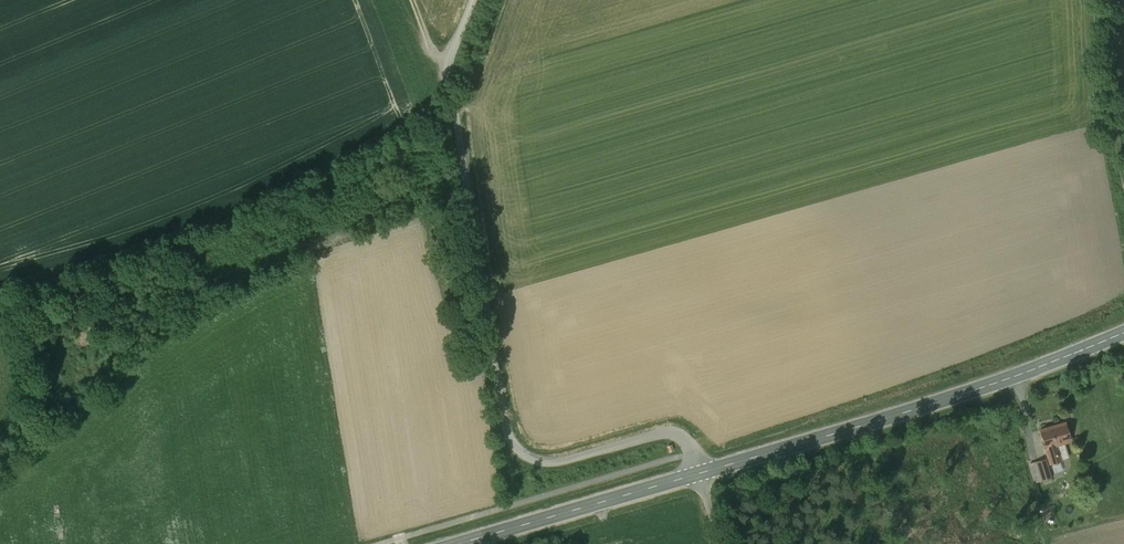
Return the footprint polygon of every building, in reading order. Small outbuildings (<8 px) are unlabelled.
[(1066,423),(1040,430),(1048,458),(1060,454),(1058,445),(1071,441),(1066,423)] [(1060,454),(1048,458),(1050,464),(1062,461),(1060,454)] [(1045,460),(1036,461),(1038,475),(1047,474),(1045,460)]
